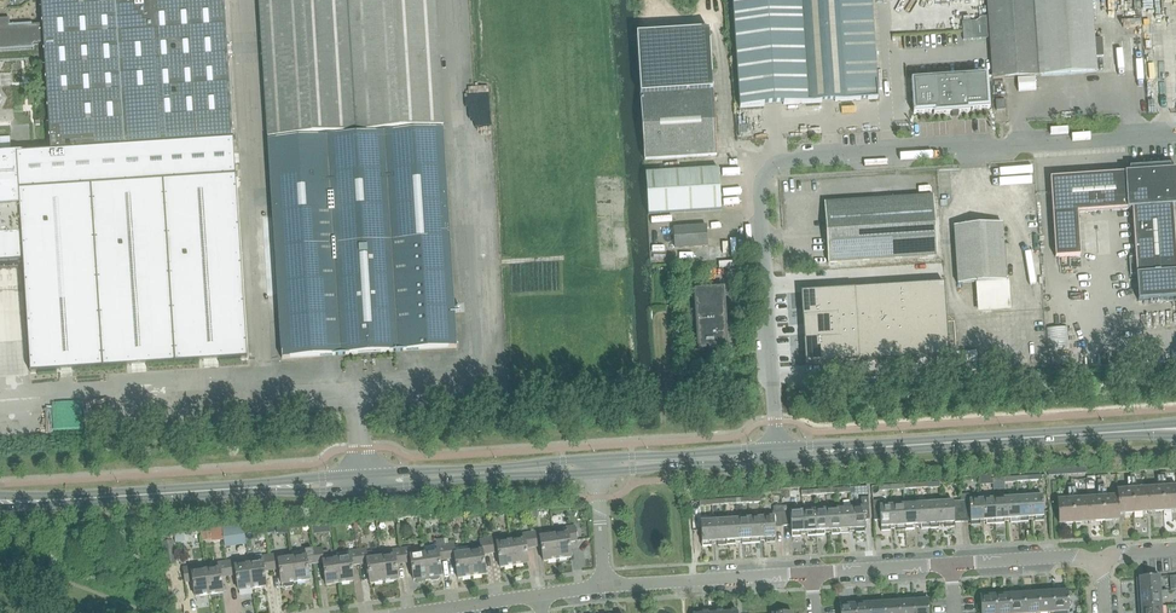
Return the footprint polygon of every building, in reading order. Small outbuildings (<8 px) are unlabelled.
[(0,154),(0,262),(23,260),(30,372),(247,358),(224,0),(41,0),(51,150),(0,154)] [(269,137),(355,132),(443,126),(435,0),(260,0),(269,137)] [(799,0),(751,0),(731,2),(740,110),(807,105),(799,0)] [(807,105),(878,99),(873,33),(871,0),(799,0),(807,105)] [(1092,0),(988,0),(993,79),(1097,72),(1092,0)] [(1158,3),(1158,37),(1175,37),(1175,3),(1158,3)] [(987,16),(979,17),(979,20),(962,22),(964,40),(989,38),(987,16)] [(34,50),(33,46),(34,45),(35,45),(44,44),(43,25),(32,25),(32,24),(10,25),(10,19),(0,19),(0,52),(34,50)] [(1137,42),(1135,28),(1123,30),(1126,44),(1137,42)] [(646,160),(717,155),(709,29),(638,34),(646,160)] [(931,78),(911,80),(913,114),(933,112),(933,115),(951,114),(951,116),(952,117),(953,117),(957,117),(958,116),(958,113),(970,112),(970,110),(990,108),(987,75),(931,78)] [(1159,83),(1159,99),(1175,99),(1175,82),(1159,83)] [(996,100),(996,111),(1006,110),(1005,100),(996,100)] [(269,140),(282,359),(457,348),(456,343),(458,343),(458,336),(456,336),(443,130),(269,140)] [(1077,213),(1132,209),(1138,301),(1175,298),(1175,256),(1173,205),(1175,205),(1175,170),(1170,170),(1170,165),(1129,168),(1130,173),(1050,178),(1051,193),(1055,258),(1080,256),(1077,213)] [(645,174),(648,215),(721,210),(719,169),(645,174)] [(825,204),(829,264),(937,257),(933,197),(825,204)] [(954,228),(958,286),(975,284),(977,304),(1009,302),(1008,282),(1006,282),(1002,224),(954,228)] [(674,228),(675,249),(707,247),(706,226),(674,228)] [(903,286),(855,289),(801,292),(802,318),(803,318),(803,326),(804,340),(805,366),(859,362),(949,356),(944,284),(903,286)] [(693,290),(697,350),(728,348),(723,288),(693,290)] [(1045,350),(1064,350),(1063,328),(1045,328),(1045,350)] [(992,478),(990,479),(990,475),(980,476),(981,485),(993,484),(992,478)] [(1158,489),(1147,490),(1148,512),(1163,511),(1161,477),(1158,477),(1158,489)] [(1161,477),(1163,511),(1175,510),(1175,488),(1166,488),(1165,477),(1161,477)] [(1117,497),(1118,514),(1133,513),(1131,479),(1127,479),(1128,491),(1117,492),(1117,497)] [(1135,479),(1131,479),(1133,513),(1148,512),(1147,490),(1136,490),(1135,479)] [(1106,486),(1102,487),(1104,521),(1119,520),(1118,514),(1117,497),(1107,498),(1106,486)] [(1099,499),(1088,499),(1089,522),(1104,521),(1102,487),(1098,487),(1099,499)] [(1076,488),(1072,489),(1074,523),(1089,522),(1088,499),(1077,500),(1076,488)] [(1074,523),(1072,489),(1068,489),(1069,500),(1057,501),(1059,524),(1074,523)] [(1030,496),(1023,497),(1023,495),(1021,493),(1018,493),(1018,497),(1020,523),(1029,522),(1029,520),(1032,520),(1030,496)] [(970,494),(961,495),(961,501),(962,514),(963,522),(971,522),(971,526),(980,525),(980,523),(983,523),(982,499),(970,500),(970,494)] [(986,525),(995,524),(994,499),(993,499),(993,495),(990,495),(988,497),(988,499),(982,499),(983,523),(986,523),(986,525)] [(1042,495),(1030,496),(1032,520),(1035,520),(1035,522),(1044,521),(1042,495)] [(1018,497),(1006,498),(1008,521),(1011,521),(1011,523),(1020,523),(1018,497)] [(861,508),(851,509),(853,532),(856,531),(856,534),(865,533),(864,521),(869,520),(867,498),(861,498),(861,508)] [(1006,498),(994,499),(995,524),(1005,524),(1004,522),(1008,521),(1006,498)] [(906,530),(904,500),(900,500),(899,502),(899,505),(892,506),(894,529),(897,529),(897,531),(906,530)] [(904,500),(906,530),(915,530),(915,527),(918,527),(916,504),(909,504),(909,501),(907,500),(904,500)] [(872,501),(873,507),(874,521),(881,520),(881,532),(891,531),(891,529),(894,529),(892,506),(884,506),(884,503),(882,501),(872,501)] [(962,514),(961,501),(941,502),(942,526),(945,525),(945,528),(955,527),(954,523),(963,522),(962,514)] [(941,502),(928,503),(930,529),(939,528),(939,526),(942,526),(941,502)] [(928,503),(916,504),(918,527),(921,527),(921,529),(930,529),(928,503)] [(783,527),(782,513),(782,506),(773,507),(774,512),(771,512),(769,515),(769,517),(762,518),(763,541),(766,541),(767,543),(776,543),(775,527),(783,527)] [(782,506),(782,513),(783,527),(791,526),(792,538),(801,537),(801,535),(804,535),(803,512),(791,512),(790,506),(782,506)] [(839,509),(827,510),(828,533),(831,533),(831,535),(841,535),(839,509)] [(851,509),(839,509),(841,535),(850,534),(850,532),(853,532),(851,509)] [(827,510),(815,511),(816,536),(825,536),(825,533),(828,533),(827,510)] [(815,511),(803,512),(804,535),(807,535),(807,537),(816,536),(815,511)] [(762,518),(750,519),(752,544),(761,544),(760,541),(763,541),(762,518)] [(738,519),(726,520),(727,546),(736,545),(736,543),(739,543),(738,519)] [(750,519),(738,519),(739,543),(742,543),(742,545),(752,544),(750,519)] [(726,520),(714,521),(715,544),(718,544),(718,546),(727,546),(726,520)] [(715,544),(714,521),(701,522),(703,547),(712,547),(712,544),(715,544)] [(561,534),(554,535),(557,560),(571,558),(569,543),(577,542),(575,527),(566,528),(560,529),(561,534)] [(172,531),(173,543),(183,543),(182,531),(172,531)] [(540,531),(531,533),(533,548),(541,547),(544,562),(557,560),(554,535),(541,537),(540,531)] [(524,540),(511,542),(514,566),(528,564),(525,549),(533,548),(531,533),(523,534),(524,540)] [(489,539),(490,554),(498,552),(500,568),(514,566),(511,542),(505,543),(504,537),(489,539)] [(423,547),(424,554),(427,581),(430,580),(432,582),(438,581),(439,578),(439,577),(441,576),(439,561),(447,560),(445,545),(444,539),(436,540),(436,545),(423,547)] [(481,545),(468,547),(468,553),(471,577),(486,575),(483,555),(490,554),(489,539),(480,540),(481,545)] [(163,542),(165,558),(175,557),(172,541),(163,542)] [(453,544),(445,545),(447,560),(454,559),(457,579),(471,577),(468,553),(468,547),(454,549),(453,544)] [(326,586),(340,584),(336,560),(329,561),(328,551),(321,552),(321,549),(312,550),(315,564),(323,563),(326,586)] [(416,582),(417,584),(425,583),(426,581),(427,581),(424,554),(410,556),(409,549),(401,550),(403,564),(410,563),(413,581),(415,580),(416,582)] [(312,550),(291,553),(292,559),(295,583),(309,581),(307,565),(315,564),(312,550)] [(365,550),(357,551),(359,565),(367,564),(370,584),(384,583),(380,558),(372,559),(371,552),(366,553),(365,550)] [(387,557),(380,558),(384,583),(397,580),(395,565),(403,564),(401,550),(386,552),(387,557)] [(359,565),(357,551),(349,552),(335,554),(336,560),(340,584),(354,582),(351,566),(359,565)] [(278,555),(269,556),(272,570),(279,569),(281,585),(284,585),(284,587),(286,588),(292,587),(294,585),(293,583),(295,583),(292,559),(284,560),(283,553),(277,554),(278,555)] [(257,564),(248,565),(252,589),(266,587),(264,571),(272,570),(269,556),(261,558),(261,556),(255,557),(257,564)] [(241,561),(226,563),(228,576),(236,575),(238,591),(252,589),(248,565),(242,566),(241,561)] [(218,570),(205,572),(209,595),(223,593),(221,578),(228,576),(226,563),(217,564),(218,570)] [(209,595),(205,572),(192,574),(191,568),(183,569),(185,583),(193,582),(195,597),(209,595)] [(1161,577),(1140,578),(1141,593),(1162,591),(1161,577)] [(1140,607),(1142,607),(1163,606),(1162,598),(1167,598),(1167,591),(1162,591),(1141,593),(1141,600),(1139,600),(1140,607)] [(1053,593),(1055,612),(1056,612),(1069,612),(1068,592),(1053,593)] [(1039,594),(1040,612),(1055,612),(1053,593),(1039,594)] [(1024,595),(1026,612),(1040,612),(1039,594),(1024,595)] [(995,596),(996,612),(1011,612),(1010,595),(995,596)] [(1010,595),(1011,612),(1026,612),(1024,595),(1010,595)] [(995,596),(981,597),(982,612),(996,612),(995,596)] [(913,602),(914,612),(929,612),(928,601),(913,602)] [(885,612),(899,612),(899,602),(884,603),(885,612)] [(913,602),(899,602),(899,612),(914,612),(913,602)] [(884,603),(870,604),(870,612),(885,612),(884,603)] [(870,604),(855,605),(855,612),(870,612),(870,604)]
